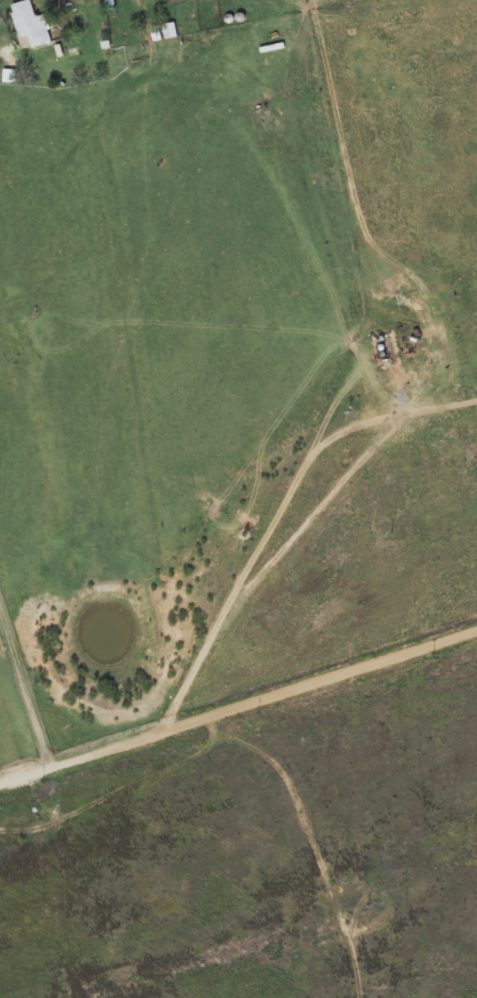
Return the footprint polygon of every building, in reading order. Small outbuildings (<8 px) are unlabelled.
[(37,50),(57,45),(49,16),(40,19),(35,1),(15,6),(24,39),(33,36),(37,50)] [(155,27),(156,42),(181,40),(180,24),(155,27)]
